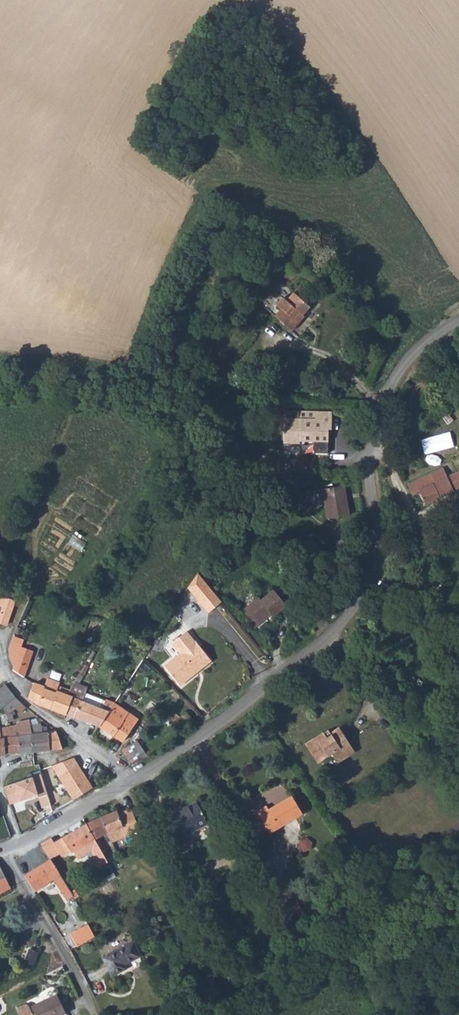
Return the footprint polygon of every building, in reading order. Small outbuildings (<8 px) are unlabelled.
[(314,303),(301,286),(295,290),(294,294),(303,305),(305,308),(314,303)] [(290,287),(281,294),(287,299),(289,301),(294,294),(295,290),(290,287)] [(294,294),(289,301),(282,309),(291,321),(300,314),(297,309),(303,305),(294,294)] [(287,299),(279,305),(282,309),(289,301),(287,299)] [(286,411),(285,441),(315,442),(315,450),(331,451),(333,413),(286,411)] [(397,478),(404,490),(406,489),(407,491),(411,488),(417,497),(458,476),(458,446),(455,441),(397,478)] [(343,489),(321,490),(324,514),(345,513),(343,489)] [(345,513),(324,514),(325,522),(346,520),(345,513)] [(231,600),(208,572),(198,587),(217,612),(231,600)] [(271,597),(253,612),(262,623),(290,595),(287,591),(274,601),(271,597)] [(290,595),(262,623),(265,627),(281,614),(285,618),(299,607),(290,595)] [(9,601),(0,617),(0,623),(12,631),(23,609),(9,601)] [(22,635),(14,648),(14,657),(18,665),(32,642),(22,635)] [(205,641),(175,666),(190,684),(206,671),(203,666),(217,656),(205,641)] [(38,652),(30,649),(28,652),(24,657),(22,662),(33,666),(38,652)] [(33,666),(22,662),(20,670),(19,672),(29,679),(33,666)] [(0,690),(0,706),(18,696),(9,685),(0,690)] [(63,691),(53,687),(50,690),(41,687),(33,704),(71,717),(77,699),(73,697),(62,694),(63,691)] [(0,706),(4,714),(7,713),(10,718),(22,712),(30,718),(33,715),(35,717),(39,714),(18,696),(0,706)] [(115,712),(77,699),(71,717),(103,732),(115,712)] [(120,704),(115,712),(103,732),(116,740),(134,712),(120,704)] [(134,712),(116,740),(125,746),(143,718),(134,712)] [(186,713),(183,716),(179,712),(173,717),(185,729),(193,720),(186,713)] [(31,723),(18,724),(19,729),(20,739),(33,738),(32,728),(31,723)] [(49,727),(32,728),(33,738),(35,752),(65,749),(63,730),(50,732),(49,727)] [(33,738),(20,739),(19,729),(14,729),(6,731),(8,755),(35,752),(33,738)] [(351,732),(343,737),(344,740),(340,743),(336,737),(319,748),(329,765),(345,756),(352,767),(362,761),(356,751),(361,747),(351,732)] [(367,758),(361,747),(356,751),(362,761),(367,758)] [(136,748),(123,761),(134,772),(149,759),(136,748)] [(74,758),(52,765),(73,801),(93,788),(74,758)] [(33,777),(5,787),(10,805),(38,797),(33,777)] [(47,794),(38,797),(42,808),(51,806),(47,794)] [(301,802),(277,816),(275,812),(265,818),(278,840),(312,819),(301,802)] [(196,805),(171,819),(182,841),(207,827),(216,842),(227,836),(215,814),(204,820),(196,805)] [(132,813),(122,818),(121,815),(107,820),(114,840),(117,847),(133,839),(130,829),(138,827),(141,836),(143,835),(136,815),(133,816),(132,813)] [(107,820),(91,828),(102,850),(114,873),(117,879),(126,872),(118,851),(110,854),(106,842),(114,840),(107,820)] [(138,827),(130,829),(133,839),(141,836),(138,827)] [(91,828),(66,841),(79,862),(81,861),(102,850),(91,828)] [(67,886),(46,850),(38,854),(46,865),(28,878),(37,894),(55,883),(60,892),(67,886)] [(102,850),(81,861),(84,868),(92,864),(101,867),(107,877),(114,873),(102,850)] [(0,881),(0,897),(12,890),(5,878),(0,881)] [(70,892),(64,896),(74,910),(79,907),(75,900),(70,892)] [(306,903),(295,909),(300,918),(311,911),(306,903)] [(135,946),(110,958),(119,977),(127,973),(125,968),(142,960),(135,946)] [(119,977),(110,958),(104,961),(112,980),(119,977)] [(18,1011),(20,1014),(65,1014),(57,998),(31,1010),(30,1008),(27,1007),(18,1011)]
